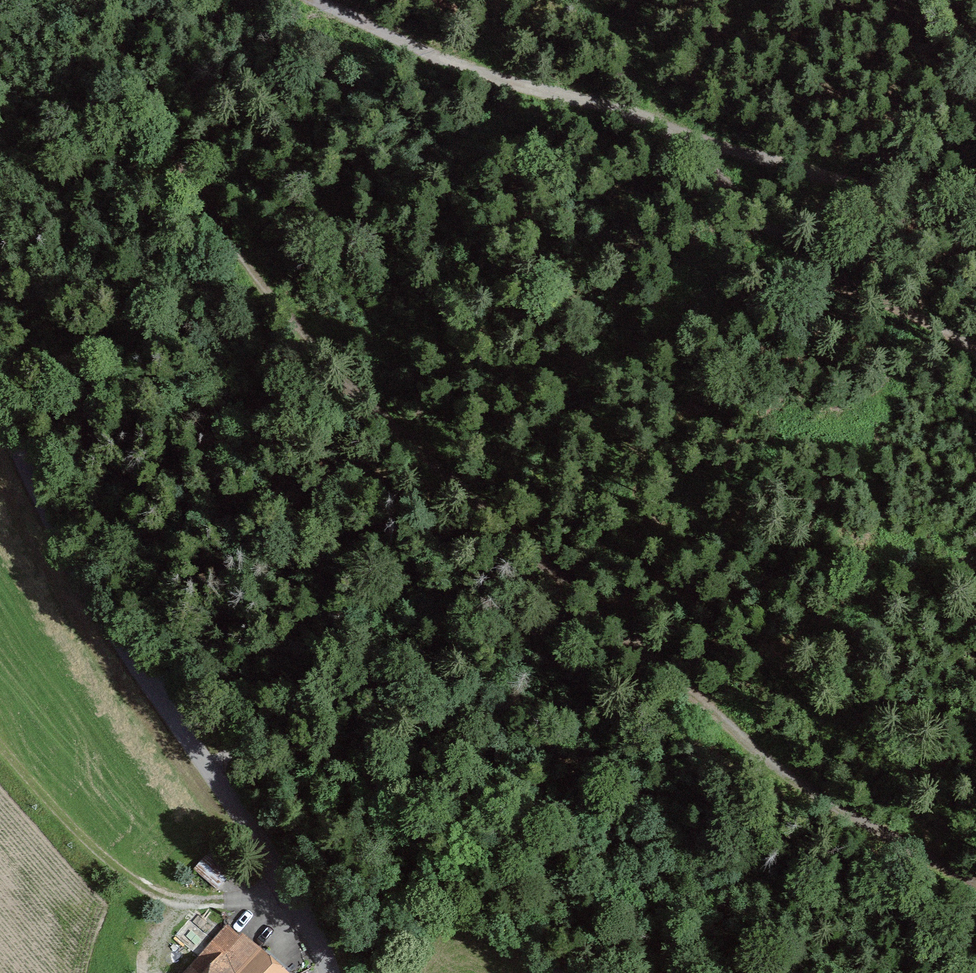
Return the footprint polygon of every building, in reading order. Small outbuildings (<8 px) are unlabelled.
[(180,972),(273,972),(222,927),(180,972)]
